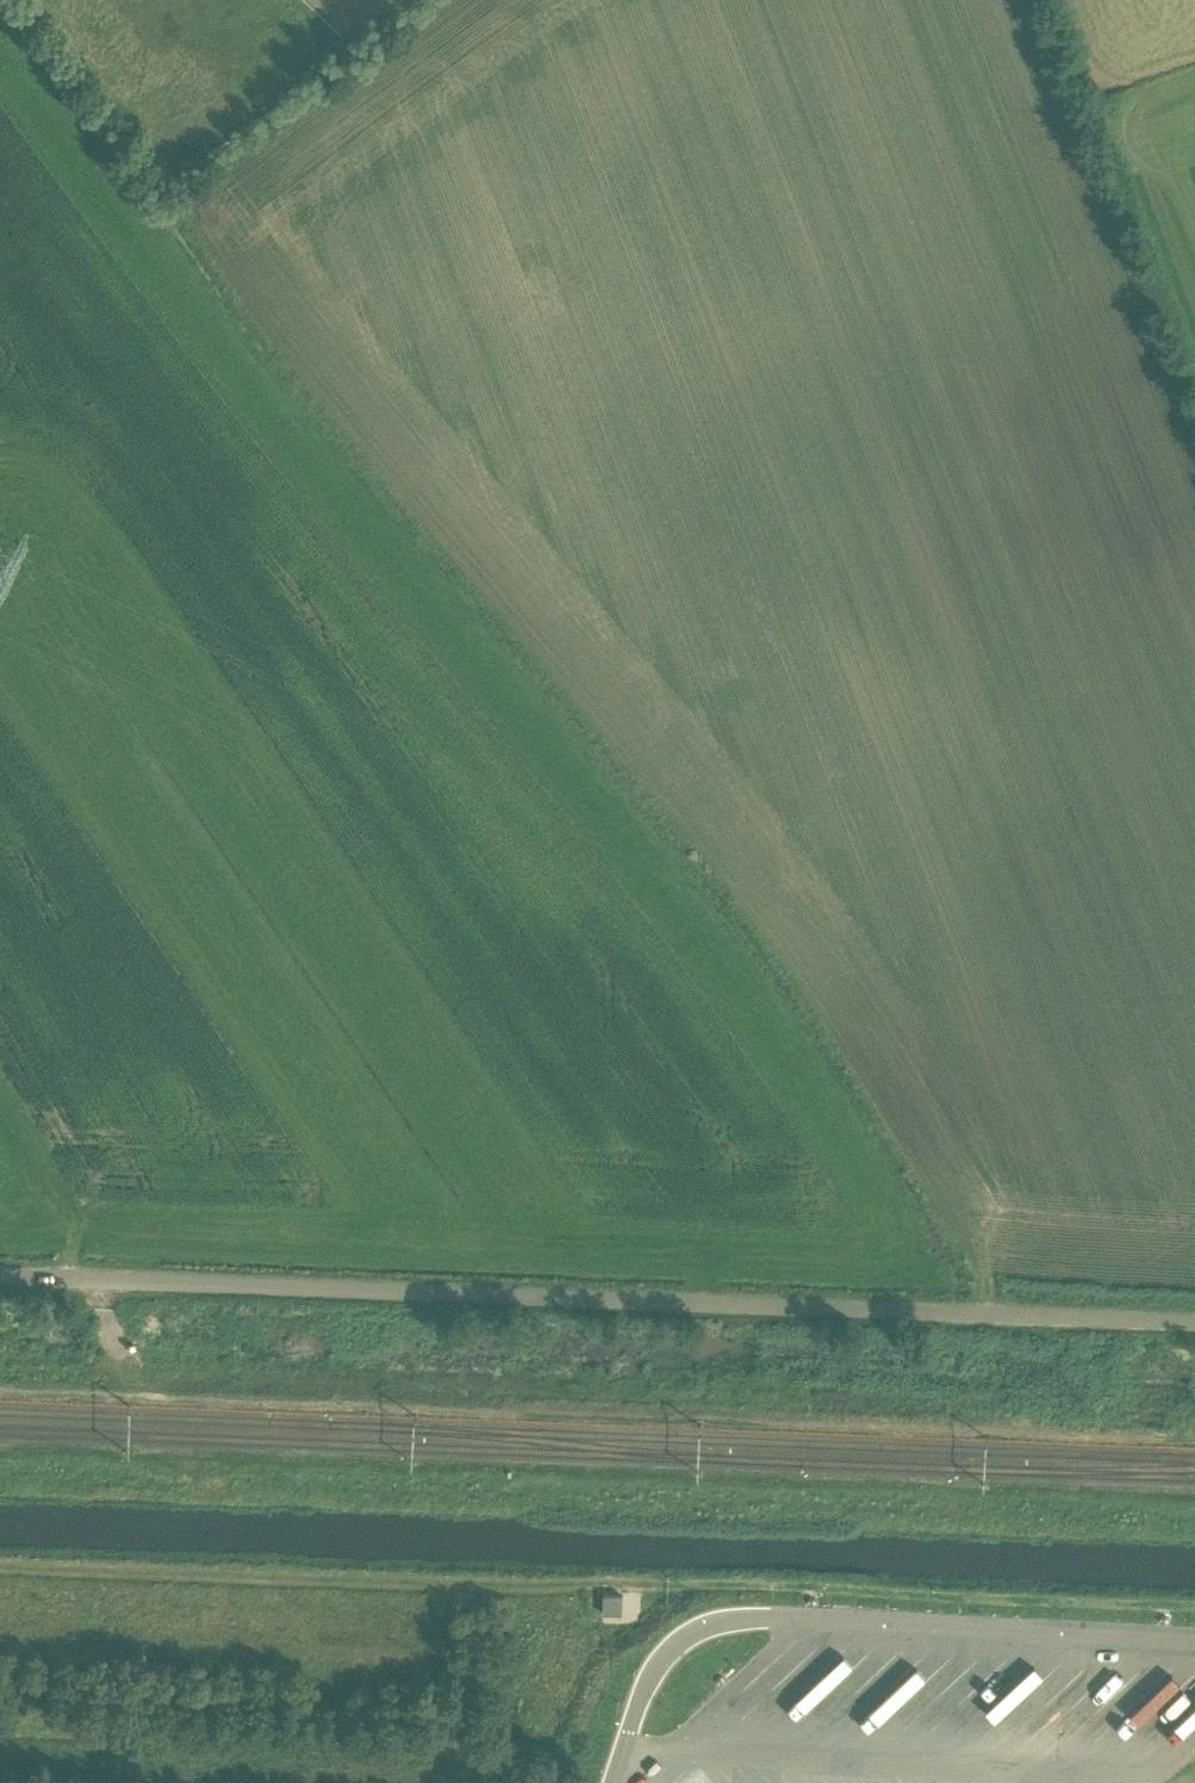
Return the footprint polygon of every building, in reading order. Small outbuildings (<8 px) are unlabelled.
[(624,1593),(605,1592),(604,1612),(623,1612),(624,1593)]
